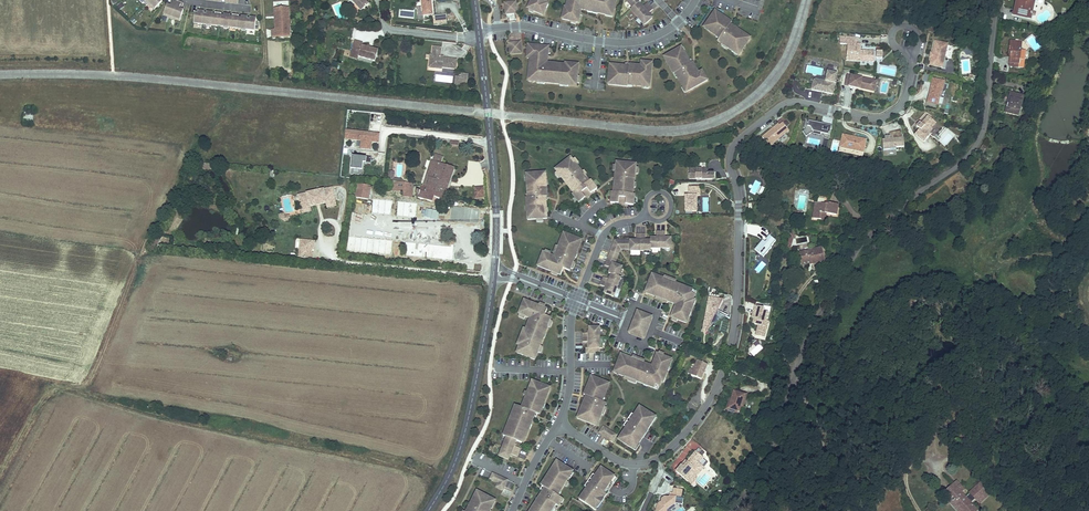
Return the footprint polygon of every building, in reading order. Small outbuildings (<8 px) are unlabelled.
[(155,4),(154,6),(157,9),(165,0),(164,0),(150,0),(155,4)] [(166,14),(170,16),(171,14),(179,17),(178,18),(182,20),(186,9),(184,8),(182,8),(184,1),(181,0),(175,0),(174,5),(172,4),(170,3),(166,14)] [(355,3),(361,11),(365,8),(369,4),(366,0),(352,0),(355,3)] [(423,13),(432,12),(431,1),(429,2),(429,0),(421,0),(423,13)] [(533,0),(532,0),(531,0),(528,7),(543,14),(546,6),(545,6),(547,0),(533,0)] [(565,10),(564,10),(562,18),(578,22),(580,14),(578,13),(579,8),(588,10),(588,8),(598,10),(598,12),(605,14),(606,12),(613,14),(616,0),(568,0),(565,10)] [(633,7),(631,9),(644,24),(652,18),(648,13),(653,9),(647,2),(642,7),(639,3),(641,1),(640,0),(626,0),(633,7)] [(1017,16),(1031,20),(1036,0),(1017,0),(1020,1),(1017,16)] [(516,2),(505,3),(506,14),(517,13),(516,2)] [(355,3),(352,5),(360,15),(366,10),(365,8),(361,11),(355,3)] [(271,37),(275,37),(290,36),(289,8),(273,9),(274,30),(271,30),(271,37)] [(198,11),(197,20),(201,20),(201,22),(209,23),(214,24),(227,25),(232,25),(244,27),(249,27),(258,28),(259,16),(253,15),(252,17),(250,17),(250,15),(244,14),(244,16),(241,16),(242,14),(235,13),(235,15),(233,15),(233,13),(227,12),(226,14),(224,14),(224,12),(218,11),(218,13),(215,13),(216,11),(209,11),(209,12),(207,12),(207,10),(201,10),(200,11),(198,11)] [(721,15),(715,11),(706,24),(711,28),(710,31),(716,35),(717,34),(721,37),(718,41),(732,50),(733,49),(740,53),(750,38),(743,33),(742,35),(738,33),(739,31),(729,25),(731,22),(725,17),(724,19),(721,17),(721,15)] [(446,20),(446,12),(432,14),(433,21),(446,20)] [(855,38),(839,37),(839,44),(846,45),(846,60),(859,61),(873,62),(874,52),(860,51),(860,45),(855,45),(855,38)] [(354,40),(351,51),(359,53),(358,57),(374,62),(378,50),(372,48),(371,50),(368,49),(368,47),(361,44),(362,42),(354,40)] [(510,48),(511,54),(522,52),(521,41),(516,42),(516,47),(510,48)] [(1004,43),(1004,49),(1007,50),(1007,53),(1006,65),(1011,65),(1010,68),(1021,69),(1021,61),(1022,52),(1017,52),(1018,41),(1014,41),(1014,43),(1004,43)] [(943,61),(947,45),(934,42),(932,53),(931,55),(932,55),(931,58),(930,58),(929,65),(942,68),(943,61)] [(549,47),(529,45),(528,53),(532,54),(532,58),(531,58),(529,77),(532,78),(532,81),(537,82),(537,80),(542,81),(542,82),(564,84),(564,83),(577,85),(579,65),(570,64),(570,66),(566,66),(566,65),(555,64),(555,65),(550,64),(550,63),(547,63),(548,61),(545,61),(546,55),(548,56),(549,47)] [(434,64),(434,68),(443,69),(443,68),(452,69),(452,66),(457,67),(458,59),(445,57),(442,57),(442,55),(443,47),(433,46),(432,54),(430,54),(430,60),(429,64),(434,64)] [(680,48),(666,55),(669,59),(666,60),(674,74),(676,73),(679,77),(678,77),(683,87),(684,86),(687,92),(708,80),(702,71),(697,74),(695,70),(696,69),(693,63),(691,64),(684,51),(682,52),(680,48)] [(359,53),(351,51),(349,56),(357,59),(358,57),(359,53)] [(610,66),(608,82),(613,82),(612,85),(628,87),(628,84),(633,84),(633,86),(644,87),(644,86),(650,86),(653,63),(642,62),(641,68),(637,67),(637,66),(630,65),(630,67),(615,65),(615,67),(610,66)] [(895,76),(896,67),(880,64),(879,74),(895,76)] [(814,81),(812,91),(834,95),(836,85),(838,73),(828,71),(826,81),(816,79),(814,81)] [(461,76),(461,84),(468,85),(469,73),(462,72),(461,76)] [(452,82),(453,75),(435,74),(435,81),(452,82)] [(872,80),(850,75),(848,86),(869,91),(872,80)] [(939,98),(942,84),(937,83),(938,80),(932,79),(930,88),(931,89),(930,92),(929,91),(927,100),(931,101),(930,103),(941,106),(943,99),(939,98)] [(1005,106),(1002,114),(1013,117),(1018,98),(1006,94),(1003,105),(1005,106)] [(32,123),(33,115),(23,114),(22,122),(32,123)] [(930,128),(935,123),(927,116),(921,123),(919,122),(915,126),(919,129),(914,134),(923,142),(929,134),(928,133),(932,129),(930,128)] [(822,148),(826,149),(831,126),(805,120),(803,127),(804,129),(802,131),(805,136),(813,132),(821,133),(824,139),(822,148)] [(771,147),(790,131),(783,123),(780,125),(779,124),(763,137),(764,138),(771,147)] [(371,150),(372,142),(379,143),(380,134),(345,130),(344,139),(360,141),(360,149),(371,150)] [(881,140),(882,150),(895,149),(895,147),(903,146),(902,138),(900,130),(888,133),(889,136),(884,136),(884,139),(881,140)] [(841,136),(838,151),(862,157),(865,140),(854,137),(853,139),(841,136)] [(422,184),(445,192),(453,168),(441,164),(444,156),(437,153),(436,158),(434,162),(431,161),(427,173),(424,172),(421,183),(422,184)] [(371,157),(352,156),(350,174),(363,176),(364,163),(370,163),(371,157)] [(590,181),(586,176),(585,176),(583,173),(583,172),(578,165),(574,160),(572,157),(556,169),(558,172),(562,177),(572,190),(574,188),(577,192),(575,193),(573,194),(575,196),(579,201),(580,203),(598,189),(597,187),(593,182),(592,180),(590,181)] [(635,183),(636,174),(637,168),(637,164),(618,162),(617,166),(617,172),(615,188),(617,188),(617,192),(614,192),(613,192),(612,194),(612,200),(612,203),(635,205),(635,203),(635,197),(636,194),(634,194),(635,187),(634,187),(634,183),(635,183)] [(713,175),(713,169),(706,169),(706,165),(688,165),(688,175),(713,175)] [(548,197),(548,185),(546,185),(546,181),(547,181),(547,172),(529,174),(529,181),(528,181),(528,193),(530,193),(530,198),(527,198),(528,205),(530,205),(530,211),(528,211),(529,220),(548,218),(548,213),(547,213),(547,208),(548,208),(547,201),(547,197),(548,197)] [(750,191),(761,196),(765,188),(759,185),(760,182),(755,179),(750,191)] [(394,190),(406,191),(406,182),(395,181),(394,190)] [(371,186),(357,184),(355,198),(369,200),(371,186)] [(443,200),(445,192),(422,184),(420,189),(417,188),(416,192),(419,193),(418,196),(432,201),(434,196),(443,200)] [(485,187),(474,188),(475,199),(486,198),(485,187)] [(699,196),(699,187),(688,187),(688,195),(684,195),(684,211),(696,211),(696,196),(699,196)] [(299,198),(303,211),(312,208),(326,204),(335,202),(331,189),(299,198)] [(815,217),(824,219),(824,212),(828,212),(838,213),(839,203),(828,202),(828,204),(816,202),(815,217)] [(290,214),(280,215),(281,223),(291,221),(290,214)] [(604,277),(601,286),(605,287),(607,288),(606,290),(604,293),(614,297),(621,278),(619,277),(622,268),(615,265),(621,250),(631,250),(631,251),(651,251),(651,249),(671,249),(671,239),(668,239),(665,239),(665,237),(665,232),(657,232),(657,237),(657,239),(654,239),(651,238),(651,241),(648,241),(645,241),(645,239),(646,235),(637,235),(637,239),(636,241),(634,241),(615,241),(605,266),(609,268),(611,268),(610,270),(609,274),(612,275),(611,277),(610,280),(608,279),(604,277)] [(441,235),(432,234),(431,241),(440,242),(441,235)] [(545,253),(543,252),(538,266),(552,272),(558,274),(561,275),(563,271),(562,269),(565,267),(566,270),(570,272),(571,269),(574,263),(575,258),(574,258),(575,254),(577,254),(582,241),(565,234),(563,240),(561,240),(558,247),(560,248),(558,251),(557,251),(556,254),(555,257),(550,255),(545,253)] [(772,249),(771,248),(773,246),(776,242),(769,236),(766,240),(767,241),(766,243),(763,241),(755,250),(764,258),(772,249)] [(315,245),(303,244),(302,256),(316,257),(316,253),(314,253),(315,249),(315,245)] [(822,247),(801,251),(803,263),(813,261),(814,264),(825,262),(822,247)] [(762,260),(754,269),(759,273),(767,264),(762,260)] [(652,275),(646,290),(653,293),(652,296),(664,300),(668,302),(677,305),(675,311),(674,310),(671,318),(673,318),(678,320),(686,324),(689,316),(687,315),(689,312),(691,313),(694,305),(692,304),(693,300),(695,295),(692,294),(693,291),(686,288),(686,289),(682,288),(682,286),(675,284),(667,280),(666,284),(663,283),(665,279),(652,275)] [(723,300),(709,298),(703,332),(707,333),(723,300)] [(547,334),(549,327),(552,321),(553,318),(548,317),(547,317),(546,314),(547,314),(549,309),(546,308),(540,306),(526,300),(520,314),(521,315),(527,317),(531,319),(529,325),(531,325),(529,330),(526,329),(525,329),(523,333),(525,334),(522,342),(520,341),(519,345),(521,346),(524,347),(521,354),(536,360),(539,352),(542,347),(545,338),(543,337),(545,334),(547,334)] [(764,308),(755,306),(753,315),(755,315),(754,319),(753,323),(759,325),(757,331),(760,336),(766,333),(767,327),(766,326),(767,323),(766,321),(768,313),(763,311),(764,308)] [(644,338),(652,317),(638,312),(630,332),(644,338)] [(590,348),(596,348),(600,348),(601,328),(590,328),(590,333),(584,333),(584,342),(590,342),(590,348)] [(665,379),(668,371),(666,370),(667,367),(669,367),(672,360),(664,357),(659,355),(657,354),(654,361),(655,362),(653,367),(628,357),(627,360),(620,357),(614,373),(629,379),(637,382),(644,385),(645,383),(648,385),(648,386),(655,389),(656,386),(659,387),(661,382),(663,378),(665,379)] [(691,374),(701,379),(708,364),(697,359),(693,369),(690,368),(688,373),(691,374)] [(608,382),(592,376),(589,384),(591,384),(589,388),(588,387),(585,395),(588,396),(583,407),(585,408),(583,411),(581,410),(578,418),(595,425),(598,418),(600,419),(602,414),(605,408),(607,403),(604,402),(602,401),(603,397),(605,398),(608,390),(605,389),(608,382)] [(532,425),(535,418),(537,414),(539,414),(538,415),(539,415),(539,414),(541,415),(544,408),(542,407),(544,404),(545,404),(552,388),(534,381),(532,388),(530,388),(529,393),(527,397),(524,404),(526,404),(524,408),(522,407),(518,406),(518,407),(517,410),(515,409),(512,417),(514,418),(511,426),(509,425),(507,429),(510,430),(508,437),(507,440),(505,445),(503,449),(501,454),(500,456),(510,460),(512,455),(518,457),(521,449),(515,446),(517,441),(523,443),(525,436),(527,437),(531,429),(529,428),(531,424),(532,425)] [(747,393),(744,393),(745,392),(733,388),(726,409),(738,413),(739,411),(740,412),(747,393)] [(657,417),(640,406),(630,423),(631,423),(628,427),(627,426),(619,439),(635,450),(657,417)] [(618,435),(604,426),(600,432),(614,441),(618,435)] [(688,462),(697,452),(695,450),(687,460),(688,462)] [(688,462),(687,460),(677,472),(692,484),(700,474),(700,473),(704,469),(706,471),(712,464),(697,452),(688,462)] [(558,461),(549,475),(550,476),(548,480),(547,479),(543,485),(547,488),(540,498),(541,499),(539,502),(538,502),(533,509),(535,510),(534,510),(555,510),(556,509),(558,510),(563,503),(561,502),(563,498),(558,495),(560,491),(562,492),(571,478),(570,477),(574,471),(558,461)] [(595,510),(596,510),(618,479),(602,468),(595,476),(587,489),(579,500),(595,510)] [(499,483),(501,477),(493,473),(490,479),(499,483)] [(587,489),(595,476),(593,475),(585,487),(587,489)] [(501,477),(499,483),(496,487),(504,491),(502,494),(510,498),(512,492),(505,489),(508,480),(501,477)] [(957,479),(954,482),(962,491),(965,488),(957,479)] [(947,495),(952,500),(953,499),(962,510),(961,510),(970,510),(975,506),(972,503),(976,499),(978,501),(990,490),(981,480),(969,491),(970,492),(970,493),(967,497),(966,496),(962,491),(954,482),(944,491),(947,495)] [(683,498),(680,498),(682,489),(673,488),(673,492),(670,492),(669,496),(668,497),(665,496),(661,499),(661,500),(661,502),(657,505),(659,509),(656,510),(666,510),(666,509),(675,503),(682,504),(683,498)] [(990,490),(978,501),(980,504),(992,492),(990,490)] [(493,507),(490,506),(494,499),(477,491),(474,498),(476,499),(474,503),(473,502),(468,510),(491,510),(493,507)] [(947,495),(944,497),(957,510),(961,510),(962,510),(953,499),(952,500),(947,495)]
